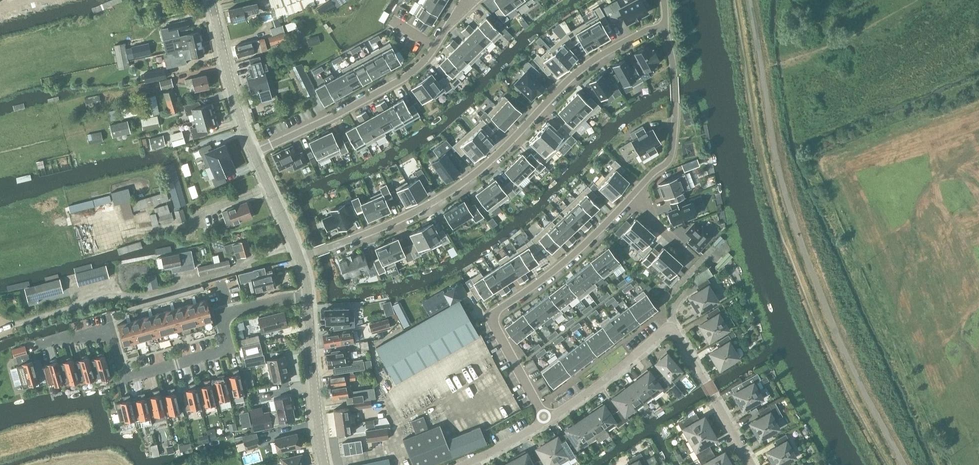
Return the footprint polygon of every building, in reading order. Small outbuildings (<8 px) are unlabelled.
[(278,17),(279,17),(313,5),(326,0),(269,0),(268,0),(270,7),(273,17),(273,19),(278,17)] [(317,8),(321,15),(335,6),(336,7),(347,0),(329,0),(317,8)] [(422,4),(422,5),(437,15),(443,6),(434,0),(425,0),(422,4)] [(515,8),(516,8),(510,0),(495,0),(500,7),(501,7),(506,15),(515,8)] [(515,8),(517,10),(527,3),(525,0),(510,0),(516,8),(515,8)] [(609,4),(603,7),(611,21),(617,18),(616,16),(621,13),(626,22),(634,18),(639,15),(647,10),(646,8),(647,8),(643,1),(642,2),(641,0),(631,0),(618,8),(613,11),(609,4)] [(422,5),(422,4),(420,3),(414,13),(431,24),(437,15),(422,5)] [(231,22),(246,18),(244,13),(251,11),(251,12),(259,10),(257,4),(250,6),(250,4),(228,9),(231,22)] [(596,16),(585,22),(598,44),(610,37),(603,26),(609,23),(599,6),(593,10),(596,16)] [(507,15),(506,15),(501,7),(500,7),(495,11),(503,22),(509,18),(507,15)] [(382,15),(379,20),(382,22),(384,23),(385,21),(389,13),(386,12),(384,11),(382,15)] [(486,18),(478,26),(491,39),(492,40),(494,42),(502,34),(486,18)] [(168,24),(170,33),(178,31),(189,28),(187,20),(168,24)] [(564,20),(559,23),(563,28),(567,25),(564,20)] [(294,21),(285,25),(288,30),(297,26),(294,21)] [(598,44),(585,22),(566,33),(575,44),(580,41),(586,51),(598,44)] [(326,23),(323,25),(329,33),(333,30),(330,26),(329,27),(326,23)] [(468,24),(465,28),(483,46),(485,48),(492,40),(491,39),(478,26),(474,30),(468,24)] [(271,30),(273,36),(268,37),(270,45),(287,40),(283,27),(271,30)] [(465,28),(461,31),(467,36),(462,41),(479,57),(486,50),(485,48),(483,46),(465,28)] [(166,53),(201,44),(199,32),(179,36),(178,31),(170,33),(171,38),(163,40),(166,53)] [(550,48),(567,66),(577,57),(569,48),(575,44),(566,33),(550,48)] [(318,35),(311,37),(313,44),(320,42),(318,35)] [(261,51),(267,49),(264,38),(235,46),(238,57),(255,53),(254,48),(260,46),(261,51)] [(453,39),(449,43),(468,61),(469,63),(471,65),(479,57),(462,41),(458,45),(453,39)] [(382,52),(391,68),(401,63),(390,42),(382,46),(380,48),(382,52)] [(115,45),(119,69),(129,67),(130,67),(126,43),(115,45)] [(449,43),(446,46),(451,52),(447,56),(462,70),(469,63),(468,61),(449,43)] [(150,44),(132,48),(134,58),(152,54),(150,44)] [(201,44),(166,53),(163,53),(167,67),(185,63),(184,59),(204,54),(201,44)] [(635,52),(641,63),(635,66),(643,80),(650,76),(646,70),(656,65),(654,62),(659,60),(654,49),(652,50),(650,46),(646,48),(645,46),(635,52)] [(382,73),(391,68),(382,52),(380,48),(370,53),(381,73),(382,73)] [(557,76),(567,66),(550,48),(541,57),(538,54),(533,59),(547,75),(552,70),(557,76)] [(361,58),(372,78),(381,73),(370,53),(361,58)] [(269,88),(264,70),(268,69),(266,63),(262,64),(260,57),(260,56),(249,59),(251,67),(249,68),(251,76),(246,77),(251,93),(258,91),(261,102),(272,99),(269,88)] [(447,56),(439,64),(449,74),(445,78),(453,86),(452,87),(453,87),(461,80),(458,77),(463,72),(462,70),(447,56)] [(361,58),(351,63),(362,84),(372,78),(361,58)] [(629,67),(624,58),(612,65),(624,86),(630,82),(632,86),(643,80),(634,64),(629,67)] [(529,62),(523,68),(526,71),(515,83),(516,83),(513,86),(520,93),(522,90),(531,98),(536,92),(538,94),(544,88),(535,79),(541,73),(532,65),(530,63),(529,62)] [(341,69),(344,73),(353,89),(362,84),(351,63),(341,69)] [(316,92),(314,89),(304,69),(302,64),(294,66),(309,96),(316,92)] [(146,82),(166,78),(164,69),(144,73),(146,82)] [(431,72),(421,80),(432,94),(431,94),(434,98),(444,91),(445,92),(452,87),(453,86),(445,78),(444,76),(437,81),(431,72)] [(335,78),(343,94),(353,89),(344,73),(335,78)] [(615,73),(611,76),(614,81),(619,79),(615,73)] [(601,98),(606,95),(612,91),(616,97),(621,93),(615,83),(610,86),(601,74),(590,82),(593,86),(593,87),(591,88),(596,95),(598,93),(601,98)] [(185,79),(186,85),(193,84),(195,91),(209,87),(206,75),(185,79)] [(334,99),(343,94),(335,78),(325,83),(334,99)] [(163,89),(172,87),(170,80),(161,82),(163,89)] [(421,80),(411,88),(422,102),(431,94),(432,94),(421,80)] [(159,83),(144,86),(145,92),(160,90),(159,83)] [(324,105),(334,99),(325,83),(315,88),(324,105)] [(174,90),(164,93),(170,113),(180,111),(174,90)] [(577,92),(568,102),(586,120),(600,106),(591,96),(586,101),(577,92)] [(99,95),(85,98),(86,106),(101,104),(99,95)] [(504,95),(496,104),(512,120),(521,112),(521,111),(504,95)] [(157,114),(153,96),(143,98),(147,116),(157,114)] [(403,99),(393,104),(404,124),(420,116),(416,108),(414,104),(408,107),(403,99)] [(384,100),(380,103),(393,125),(394,128),(395,130),(404,124),(393,104),(388,107),(384,100)] [(195,120),(214,115),(211,104),(200,107),(198,101),(183,105),(186,115),(193,114),(195,120)] [(566,120),(561,125),(571,135),(586,120),(568,102),(558,112),(566,120)] [(379,112),(374,115),(383,131),(384,133),(394,128),(393,125),(380,103),(376,105),(379,112)] [(485,111),(480,116),(483,119),(488,125),(492,129),(494,131),(500,126),(504,129),(512,120),(496,104),(487,113),(485,111)] [(365,111),(361,113),(376,140),(386,135),(383,131),(374,115),(369,118),(365,111)] [(361,122),(355,125),(356,125),(367,145),(376,140),(361,113),(357,116),(361,122)] [(193,139),(207,135),(206,129),(217,126),(214,115),(195,120),(196,126),(190,128),(193,139)] [(141,120),(143,130),(160,126),(158,116),(141,120)] [(483,119),(467,132),(484,151),(494,142),(489,136),(494,131),(492,129),(488,125),(483,119)] [(130,132),(127,120),(109,125),(113,137),(130,132)] [(571,135),(561,125),(556,130),(548,122),(547,123),(546,122),(542,127),(543,127),(539,132),(557,149),(558,149),(571,135)] [(356,125),(346,131),(357,151),(367,145),(356,125)] [(657,151),(654,146),(661,142),(655,133),(653,135),(651,130),(653,129),(653,128),(646,132),(642,126),(630,133),(634,139),(619,148),(626,160),(634,156),(633,154),(637,152),(639,155),(647,150),(650,156),(657,151)] [(322,135),(320,136),(330,157),(340,152),(341,154),(348,151),(347,147),(344,142),(342,137),(336,140),(332,131),(329,132),(328,130),(322,133),(322,135)] [(103,141),(101,131),(88,134),(89,144),(103,141)] [(173,146),(185,142),(182,131),(170,135),(173,146)] [(467,132),(452,146),(461,156),(466,151),(474,160),(476,158),(477,159),(483,154),(483,153),(484,151),(467,132)] [(544,163),(557,149),(539,132),(534,136),(533,136),(529,140),(530,141),(529,142),(538,150),(534,154),(544,163)] [(152,148),(166,145),(164,134),(150,137),(152,148)] [(320,136),(309,141),(319,162),(330,157),(320,136)] [(455,149),(446,139),(441,144),(446,151),(432,162),(446,181),(447,180),(448,182),(455,177),(453,175),(459,171),(454,165),(460,161),(453,151),(455,149)] [(207,167),(210,166),(225,159),(229,157),(230,157),(225,144),(212,149),(210,144),(199,149),(207,167)] [(301,164),(307,161),(301,150),(296,152),(291,144),(272,154),(280,169),(298,159),(301,164)] [(544,164),(544,163),(534,154),(533,155),(534,156),(530,160),(522,153),(514,160),(531,177),(536,172),(537,174),(545,166),(544,164)] [(210,166),(215,178),(212,179),(215,186),(226,181),(223,175),(235,170),(229,157),(225,159),(210,166)] [(605,176),(620,190),(629,181),(621,174),(625,169),(615,159),(610,165),(613,168),(605,176)] [(507,183),(516,194),(523,188),(518,183),(526,176),(529,179),(531,177),(514,160),(504,170),(511,179),(507,183)] [(186,204),(174,163),(163,166),(175,207),(186,204)] [(187,163),(182,164),(185,176),(191,174),(187,163)] [(407,183),(416,199),(427,193),(422,184),(429,180),(421,168),(414,172),(418,178),(408,183),(407,183)] [(669,198),(671,204),(686,198),(683,192),(691,189),(685,174),(676,177),(677,178),(659,185),(660,189),(658,190),(661,196),(663,196),(664,199),(669,198)] [(619,192),(620,190),(605,176),(597,185),(594,182),(590,187),(589,187),(597,195),(597,196),(598,197),(603,192),(612,200),(614,198),(615,199),(620,193),(619,192)] [(490,182),(485,186),(500,204),(509,197),(510,199),(516,194),(507,183),(502,187),(495,178),(494,179),(493,178),(489,181),(490,182)] [(406,206),(416,199),(407,183),(408,183),(407,181),(395,187),(406,206)] [(381,192),(371,196),(372,200),(379,215),(390,210),(386,200),(392,197),(390,192),(386,184),(380,187),(381,192)] [(194,185),(189,187),(193,198),(198,196),(194,185)] [(592,200),(597,196),(597,195),(589,187),(590,187),(588,185),(575,198),(591,214),(599,207),(592,200)] [(500,204),(485,186),(484,187),(483,186),(477,191),(478,192),(475,194),(490,212),(500,204)] [(128,188),(112,193),(115,205),(120,203),(129,201),(132,200),(128,188)] [(166,192),(130,203),(132,211),(169,200),(166,192)] [(93,200),(68,206),(70,212),(94,206),(111,202),(109,195),(93,200)] [(372,200),(371,196),(370,197),(371,199),(361,203),(358,197),(352,200),(357,213),(363,210),(368,220),(369,220),(379,215),(372,200)] [(567,205),(588,227),(592,224),(586,218),(591,214),(575,198),(567,205)] [(673,209),(668,211),(669,213),(667,214),(670,222),(673,221),(673,223),(680,220),(681,223),(690,220),(689,217),(697,214),(693,202),(684,205),(683,200),(671,204),(673,209)] [(474,222),(484,217),(481,213),(478,208),(474,203),(468,207),(464,201),(457,205),(456,204),(450,207),(451,208),(444,213),(452,226),(470,215),(474,222)] [(247,203),(222,212),(227,226),(252,217),(247,203)] [(167,204),(154,208),(155,213),(159,224),(174,220),(172,212),(170,212),(167,204)] [(344,204),(331,210),(332,215),(322,219),(327,230),(337,225),(339,230),(353,224),(351,218),(356,216),(351,205),(346,207),(344,204)] [(559,212),(575,229),(579,225),(585,231),(588,227),(567,205),(559,212)] [(174,211),(178,222),(186,220),(183,208),(174,211)] [(571,233),(575,229),(559,212),(551,220),(572,242),(576,239),(571,233)] [(620,235),(621,236),(630,244),(645,226),(636,218),(628,226),(623,232),(620,235)] [(543,227),(559,244),(564,240),(569,246),(572,242),(551,220),(543,227)] [(423,227),(421,228),(431,248),(442,243),(443,245),(450,241),(443,228),(437,232),(432,222),(429,223),(429,222),(422,225),(423,227)] [(620,237),(621,236),(620,235),(623,232),(628,226),(623,222),(614,232),(620,237)] [(685,232),(691,238),(688,242),(699,252),(713,235),(702,225),(700,228),(694,222),(685,232)] [(654,235),(645,226),(630,244),(638,251),(637,253),(642,258),(652,247),(647,243),(654,235)] [(535,235),(530,239),(539,249),(545,245),(551,252),(559,244),(543,227),(535,235)] [(431,248),(421,228),(410,233),(414,242),(408,245),(414,258),(422,255),(421,254),(431,248)] [(720,235),(713,243),(717,247),(725,239),(720,235)] [(395,262),(395,261),(405,257),(407,261),(414,258),(408,245),(402,248),(398,238),(386,243),(395,262)] [(232,243),(224,246),(227,252),(231,251),(232,254),(235,253),(237,259),(251,254),(246,239),(232,243)] [(539,249),(530,239),(526,242),(516,249),(517,251),(518,251),(519,253),(529,268),(538,262),(533,254),(539,249)] [(396,264),(395,261),(395,262),(386,243),(384,243),(384,242),(377,245),(377,247),(375,248),(379,258),(373,260),(379,273),(386,270),(385,269),(396,264)] [(608,247),(599,254),(612,271),(621,264),(608,247)] [(647,265),(651,260),(660,269),(661,268),(673,255),(664,247),(656,255),(651,251),(642,261),(647,265)] [(191,250),(162,257),(164,269),(171,267),(172,272),(194,267),(191,250)] [(510,259),(524,280),(528,278),(524,271),(529,268),(519,253),(518,251),(517,251),(509,256),(510,259)] [(732,255),(728,252),(714,267),(718,271),(732,255)] [(367,268),(370,276),(377,273),(372,260),(366,262),(363,253),(339,262),(345,277),(367,268)] [(501,264),(511,280),(516,277),(520,283),(524,280),(510,259),(509,256),(508,254),(498,261),(500,265),(501,264)] [(599,254),(590,261),(591,261),(602,276),(603,278),(612,271),(599,254)] [(680,276),(675,272),(682,263),(673,255),(661,268),(667,274),(662,280),(670,287),(680,276)] [(228,260),(197,267),(199,275),(230,267),(228,260)] [(591,261),(583,268),(594,282),(602,276),(591,261)] [(506,283),(511,280),(501,264),(492,270),(506,292),(510,289),(506,283)] [(76,273),(79,285),(109,277),(106,265),(76,273)] [(253,270),(239,273),(241,282),(252,280),(255,292),(276,287),(273,273),(267,275),(265,266),(253,269),(253,270)] [(698,284),(697,285),(701,291),(691,297),(691,296),(688,298),(695,309),(697,308),(699,312),(717,301),(713,294),(716,291),(708,278),(714,275),(709,267),(693,277),(698,284)] [(583,268),(574,274),(588,293),(597,286),(594,282),(583,268)] [(483,276),(493,292),(498,288),(502,295),(506,292),(492,270),(483,276)] [(483,298),(493,292),(483,276),(481,272),(470,278),(474,284),(469,288),(470,289),(477,300),(482,296),(483,298)] [(574,274),(566,281),(577,295),(576,296),(579,300),(588,293),(574,274)] [(156,276),(144,279),(146,290),(158,287),(156,276)] [(38,299),(63,292),(60,278),(24,288),(29,305),(39,302),(38,299)] [(461,281),(444,291),(443,290),(427,299),(435,311),(467,293),(466,292),(462,284),(461,281)] [(566,281),(557,288),(568,302),(577,295),(566,281)] [(557,288),(549,294),(560,309),(560,308),(568,302),(557,288)] [(634,297),(636,301),(637,300),(648,315),(657,308),(643,290),(634,297)] [(549,294),(540,301),(551,315),(551,316),(554,319),(562,312),(563,312),(560,308),(560,309),(549,294)] [(207,299),(184,305),(192,332),(214,326),(207,299)] [(636,301),(628,307),(639,322),(648,315),(637,300),(636,301)] [(540,301),(531,307),(543,322),(551,316),(551,315),(540,301)] [(192,332),(184,305),(162,312),(170,339),(192,332)] [(707,336),(709,340),(727,329),(723,322),(726,320),(718,306),(707,313),(711,319),(701,325),(701,324),(698,326),(705,337),(707,336)] [(523,314),(534,328),(543,322),(531,307),(523,314)] [(620,313),(631,328),(639,322),(628,307),(620,313)] [(334,309),(325,309),(325,317),(326,317),(326,323),(334,323),(334,330),(348,327),(348,322),(354,322),(354,308),(340,309),(340,308),(334,308),(334,309)] [(450,308),(431,319),(438,331),(451,324),(454,330),(465,323),(462,317),(457,320),(450,308)] [(622,334),(631,328),(620,313),(619,311),(618,311),(610,318),(622,334)] [(140,318),(148,345),(170,339),(162,312),(140,318)] [(259,318),(262,333),(287,326),(284,312),(259,318)] [(534,329),(523,314),(522,313),(514,320),(525,335),(534,329)] [(403,314),(397,317),(403,327),(409,325),(403,314)] [(599,323),(602,327),(602,326),(614,341),(622,334),(610,318),(609,316),(599,323)] [(125,351),(148,345),(140,318),(118,324),(125,351)] [(390,327),(387,318),(369,323),(371,332),(390,327)] [(525,335),(514,320),(505,327),(516,342),(525,335)] [(457,335),(438,346),(441,351),(444,355),(463,345),(458,336),(469,330),(465,323),(454,330),(457,335)] [(594,333),(605,347),(614,341),(602,326),(594,333)] [(242,328),(236,330),(238,339),(244,337),(242,328)] [(338,332),(323,335),(323,338),(325,348),(348,344),(353,343),(353,341),(359,340),(357,329),(351,331),(351,330),(338,332)] [(712,353),(712,352),(709,354),(716,365),(717,364),(720,368),(737,357),(733,350),(736,347),(731,338),(737,335),(734,330),(717,341),(721,347),(712,353)] [(583,338),(585,340),(585,339),(596,354),(605,347),(594,333),(593,331),(583,338)] [(260,341),(258,334),(238,339),(240,345),(260,341)] [(386,339),(375,345),(378,351),(383,348),(388,357),(408,346),(405,342),(402,337),(389,344),(386,339)] [(585,339),(585,340),(577,346),(588,360),(596,354),(585,339)] [(263,354),(260,341),(241,345),(244,358),(263,354)] [(14,357),(27,353),(25,345),(12,349),(14,357)] [(463,345),(444,355),(446,360),(449,365),(463,357),(466,363),(477,357),(473,351),(468,353),(463,345)] [(393,366),(388,369),(392,375),(398,372),(403,369),(400,364),(413,356),(410,351),(410,350),(408,346),(388,357),(393,366)] [(588,360),(577,346),(568,352),(579,367),(588,360)] [(332,353),(326,354),(328,368),(331,367),(338,366),(340,373),(355,370),(353,363),(350,363),(348,351),(340,352),(339,350),(331,351),(332,353)] [(567,350),(558,357),(570,373),(579,367),(568,352),(567,350)] [(660,360),(656,363),(665,373),(661,377),(669,388),(675,384),(674,383),(683,375),(679,370),(680,370),(668,357),(670,355),(666,351),(659,358),(660,360)] [(95,378),(101,376),(102,379),(108,377),(108,379),(111,379),(104,352),(97,354),(98,357),(90,360),(95,378)] [(79,380),(85,378),(86,381),(92,379),(93,381),(96,381),(95,378),(90,360),(88,354),(81,356),(82,359),(74,362),(79,380)] [(263,354),(244,358),(246,367),(265,363),(263,354)] [(63,382),(64,382),(69,380),(70,383),(77,381),(77,383),(80,383),(79,380),(74,362),(73,356),(66,358),(67,361),(59,364),(58,364),(63,382)] [(272,383),(290,379),(289,377),(290,376),(289,372),(288,372),(287,365),(288,365),(286,356),(267,360),(272,383)] [(469,369),(455,376),(458,382),(460,386),(480,375),(475,366),(480,363),(477,357),(466,363),(469,369)] [(570,373),(558,357),(549,363),(562,380),(570,373)] [(64,382),(63,382),(58,364),(59,364),(57,358),(50,360),(51,363),(42,366),(47,384),(54,382),(55,385),(61,383),(62,385),(64,385),(64,382)] [(39,384),(36,374),(32,361),(17,366),(23,389),(39,384)] [(370,361),(363,362),(364,368),(364,369),(371,368),(370,361)] [(562,380),(549,363),(540,370),(553,387),(562,380)] [(403,369),(398,372),(401,378),(407,375),(412,384),(431,373),(429,369),(426,364),(412,371),(409,366),(403,369)] [(229,396),(234,395),(234,397),(245,395),(238,369),(232,370),(233,376),(225,377),(225,378),(229,396)] [(647,369),(637,376),(651,394),(654,397),(663,390),(664,392),(669,388),(661,377),(656,381),(649,373),(650,372),(647,369)] [(376,398),(374,387),(351,391),(350,382),(346,383),(345,381),(355,380),(355,373),(353,373),(353,371),(338,373),(339,374),(329,375),(330,377),(330,381),(329,382),(330,385),(331,386),(331,389),(330,390),(331,392),(332,393),(333,399),(346,397),(347,403),(353,402),(376,398)] [(739,383),(743,389),(736,393),(735,393),(733,394),(739,406),(741,405),(743,409),(751,404),(752,405),(760,401),(759,399),(761,398),(757,391),(760,389),(756,381),(758,380),(759,376),(757,373),(739,383)] [(215,401),(220,400),(220,402),(230,400),(229,396),(225,378),(225,377),(224,374),(217,375),(219,381),(211,383),(215,401)] [(480,375),(460,386),(463,390),(466,395),(479,388),(481,391),(489,387),(491,386),(489,382),(485,384),(480,375)] [(638,380),(631,385),(643,401),(641,402),(643,405),(647,402),(645,399),(651,394),(637,376),(636,378),(638,380)] [(504,378),(496,383),(498,387),(502,385),(502,384),(506,382),(504,378)] [(201,406),(205,405),(206,408),(216,405),(215,401),(211,383),(210,379),(203,380),(205,386),(197,388),(196,388),(201,406)] [(196,388),(197,388),(196,382),(189,384),(190,390),(181,392),(186,410),(191,409),(191,411),(202,409),(201,406),(196,388)] [(491,386),(489,387),(491,391),(498,387),(496,383),(491,386)] [(622,388),(620,389),(634,407),(641,402),(643,401),(631,385),(624,390),(622,388)] [(165,415),(170,414),(170,416),(180,414),(174,387),(168,389),(169,395),(161,396),(161,397),(165,415)] [(489,387),(481,391),(484,395),(491,391),(489,387)] [(150,417),(155,416),(155,418),(165,416),(165,415),(161,397),(161,396),(159,389),(153,391),(154,396),(146,398),(150,417)] [(620,389),(611,396),(614,400),(621,408),(615,412),(623,423),(629,419),(625,413),(634,407),(620,389)] [(135,420),(136,420),(140,419),(141,421),(151,419),(150,417),(146,398),(145,393),(138,394),(139,400),(131,402),(135,420)] [(509,393),(503,397),(513,415),(519,411),(509,393)] [(131,402),(130,394),(123,396),(124,402),(116,404),(120,422),(125,421),(126,423),(136,421),(136,420),(135,420),(131,402)] [(426,396),(415,402),(418,408),(424,406),(429,414),(448,404),(446,399),(443,394),(429,402),(426,396)] [(274,399),(276,410),(269,411),(263,411),(262,406),(249,409),(254,429),(271,426),(280,425),(280,422),(295,419),(292,408),(294,407),(293,399),(290,399),(290,396),(274,399)] [(503,397),(496,400),(506,418),(513,415),(503,397)] [(350,402),(351,409),(371,407),(370,400),(350,402)] [(496,400),(490,404),(500,422),(506,418),(496,400)] [(602,403),(592,409),(604,427),(614,421),(617,427),(623,423),(615,412),(610,415),(604,406),(605,406),(602,403)] [(434,423),(429,426),(432,433),(443,426),(440,421),(453,413),(450,408),(448,404),(429,414),(434,423)] [(490,404),(484,408),(494,425),(500,422),(490,404)] [(756,435),(758,434),(760,438),(778,428),(774,420),(777,418),(770,405),(758,411),(762,417),(752,423),(752,422),(749,424),(756,435)] [(335,422),(359,419),(358,413),(350,414),(349,407),(333,410),(335,422)] [(484,408),(477,411),(487,429),(494,425),(484,408)] [(592,413),(585,418),(595,433),(594,434),(596,438),(600,436),(602,439),(609,434),(604,427),(592,409),(590,410),(592,413)] [(243,428),(252,426),(249,413),(240,415),(243,428)] [(706,423),(704,418),(698,421),(697,419),(698,418),(695,413),(678,423),(682,430),(684,429),(690,439),(711,427),(708,422),(706,423)] [(415,429),(428,425),(425,415),(412,419),(415,429)] [(576,420),(574,421),(586,439),(588,443),(596,438),(594,434),(595,433),(585,418),(578,422),(576,420)] [(337,434),(338,434),(339,436),(345,436),(346,433),(352,432),(351,426),(360,425),(359,419),(335,422),(337,434)] [(373,420),(365,421),(366,428),(374,427),(373,420)] [(567,431),(562,434),(564,438),(574,454),(578,452),(577,449),(586,443),(584,440),(586,439),(574,421),(565,427),(567,431)] [(389,425),(376,427),(379,443),(392,441),(389,425)] [(444,427),(429,435),(433,443),(440,439),(447,451),(468,439),(460,426),(447,434),(444,427)] [(711,427),(690,439),(696,449),(694,451),(698,458),(712,450),(708,443),(716,439),(713,434),(714,433),(711,427)] [(215,432),(208,435),(210,440),(217,438),(215,432)] [(257,433),(243,436),(247,449),(261,445),(257,433)] [(275,438),(278,453),(300,447),(297,433),(275,438)] [(774,463),(776,464),(780,464),(795,456),(790,449),(794,447),(786,433),(775,440),(778,446),(769,451),(766,452),(773,464),(774,463)] [(207,435),(200,437),(201,444),(209,442),(207,435)] [(557,437),(547,443),(557,460),(559,464),(571,456),(574,454),(564,438),(559,441),(557,437)] [(361,440),(342,442),(344,455),(363,452),(361,440)] [(243,442),(236,444),(238,450),(245,447),(243,442)] [(537,461),(539,464),(548,464),(557,460),(547,443),(538,449),(543,458),(537,461)] [(698,458),(702,464),(704,464),(705,464),(726,464),(731,462),(728,457),(727,458),(724,453),(716,458),(712,450),(698,458)] [(514,456),(519,464),(539,464),(537,461),(532,464),(527,455),(525,451),(514,456)] [(642,452),(628,459),(631,464),(630,464),(648,464),(642,452)] [(302,454),(282,459),(284,464),(304,464),(302,454)] [(506,464),(507,464),(519,464),(514,456),(513,457),(514,460),(506,464)]
